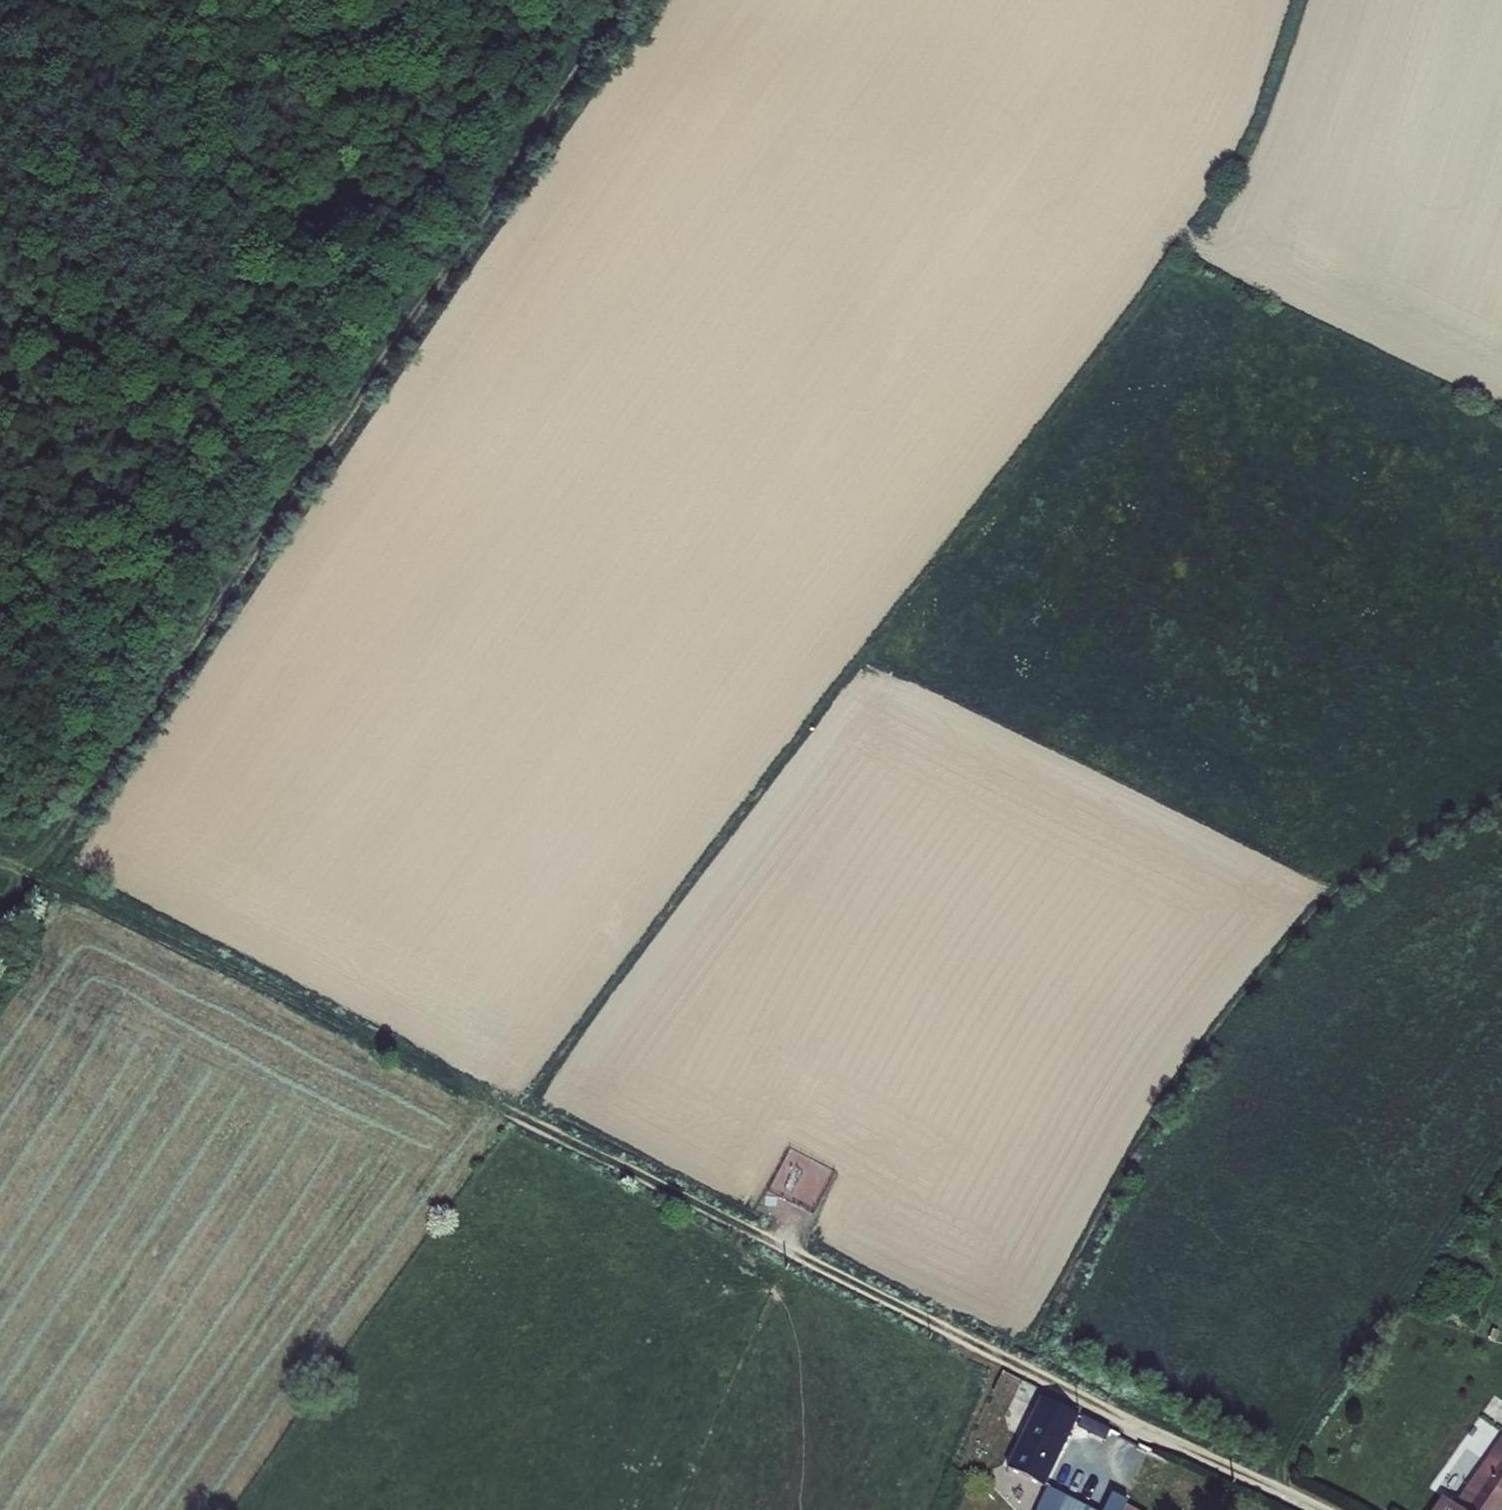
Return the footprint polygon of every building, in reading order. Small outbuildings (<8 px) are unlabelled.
[(793,1146),(773,1189),(816,1208),(835,1165),(793,1146)] [(1089,1440),(1053,1421),(1021,1483),(1057,1502),(1089,1440)] [(1123,1453),(1095,1439),(1088,1452),(1116,1466),(1123,1453)] [(1461,1501),(1447,1491),(1434,1509),(1501,1509),(1501,1508),(1501,1442),(1461,1501)]
